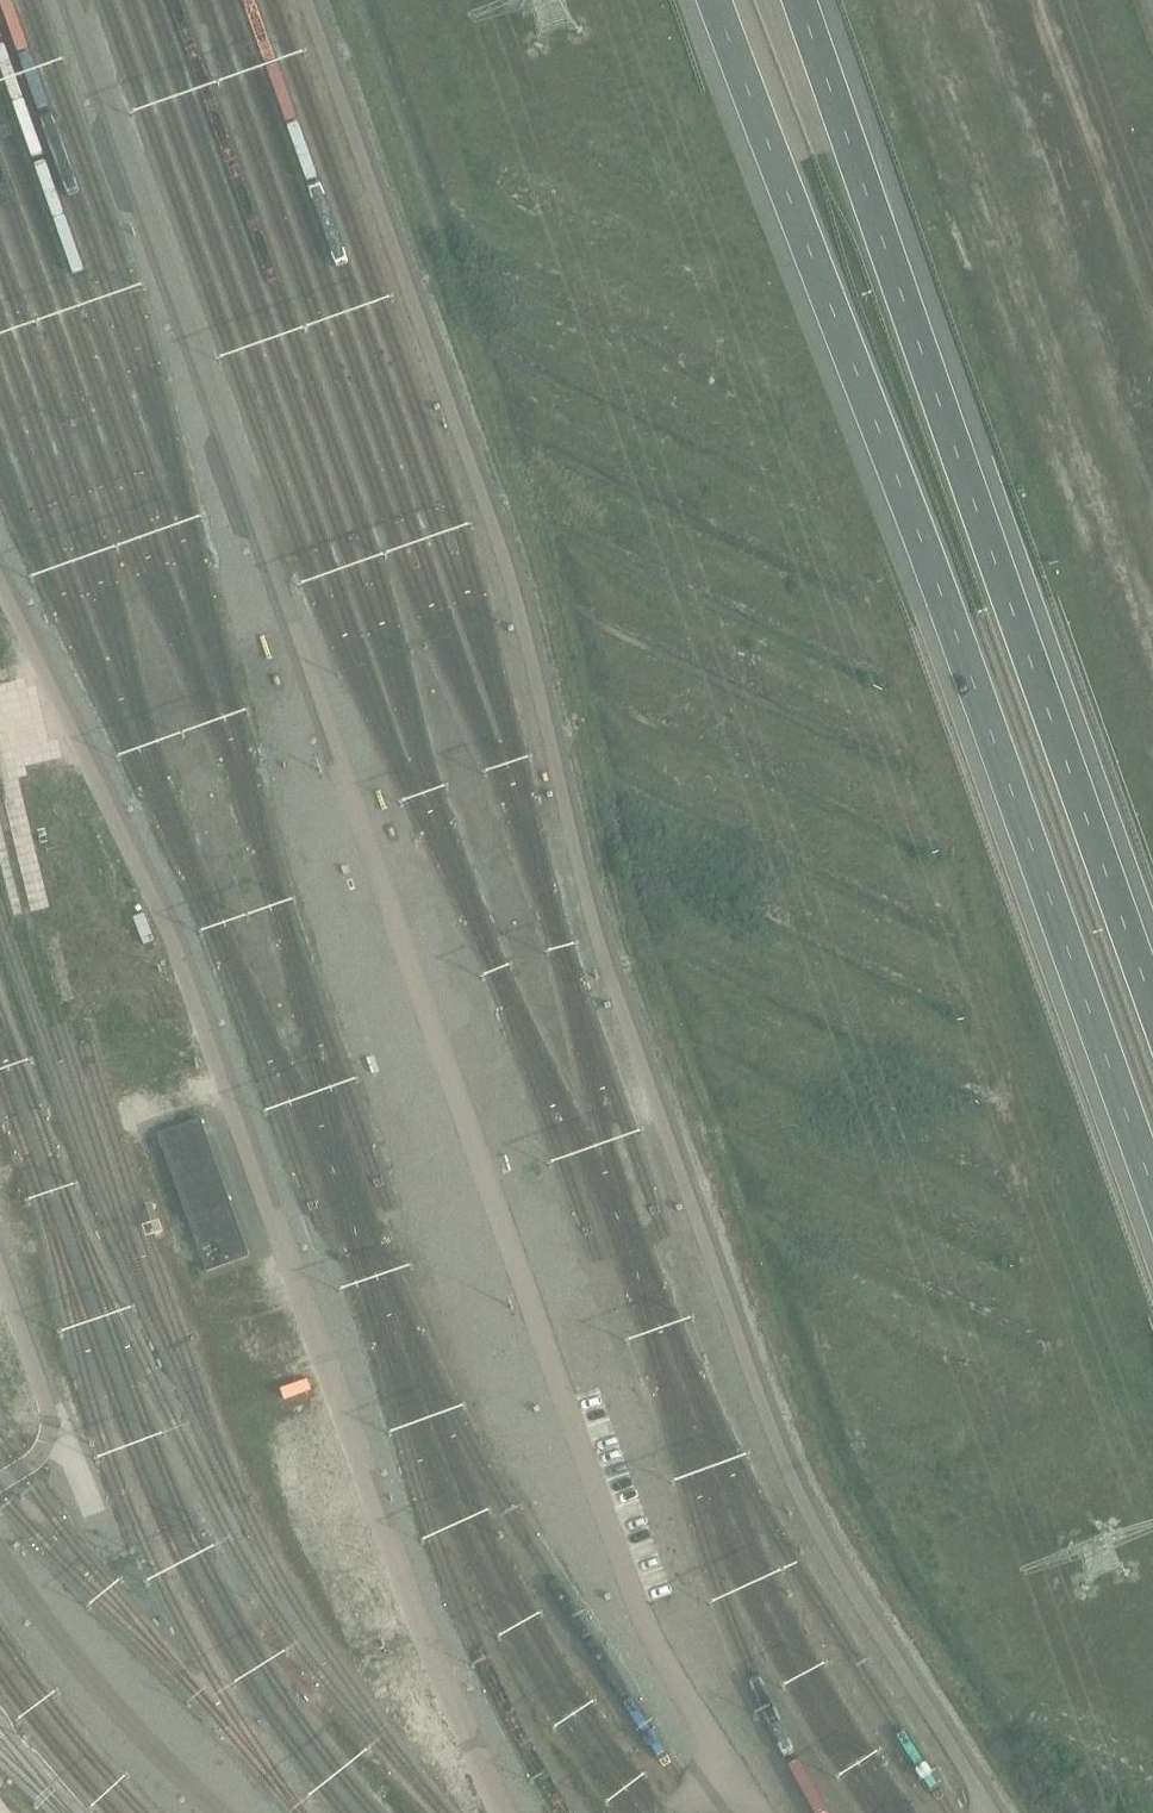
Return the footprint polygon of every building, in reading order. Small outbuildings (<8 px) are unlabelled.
[(207,1273),(250,1257),(201,1119),(158,1135),(207,1273)]
